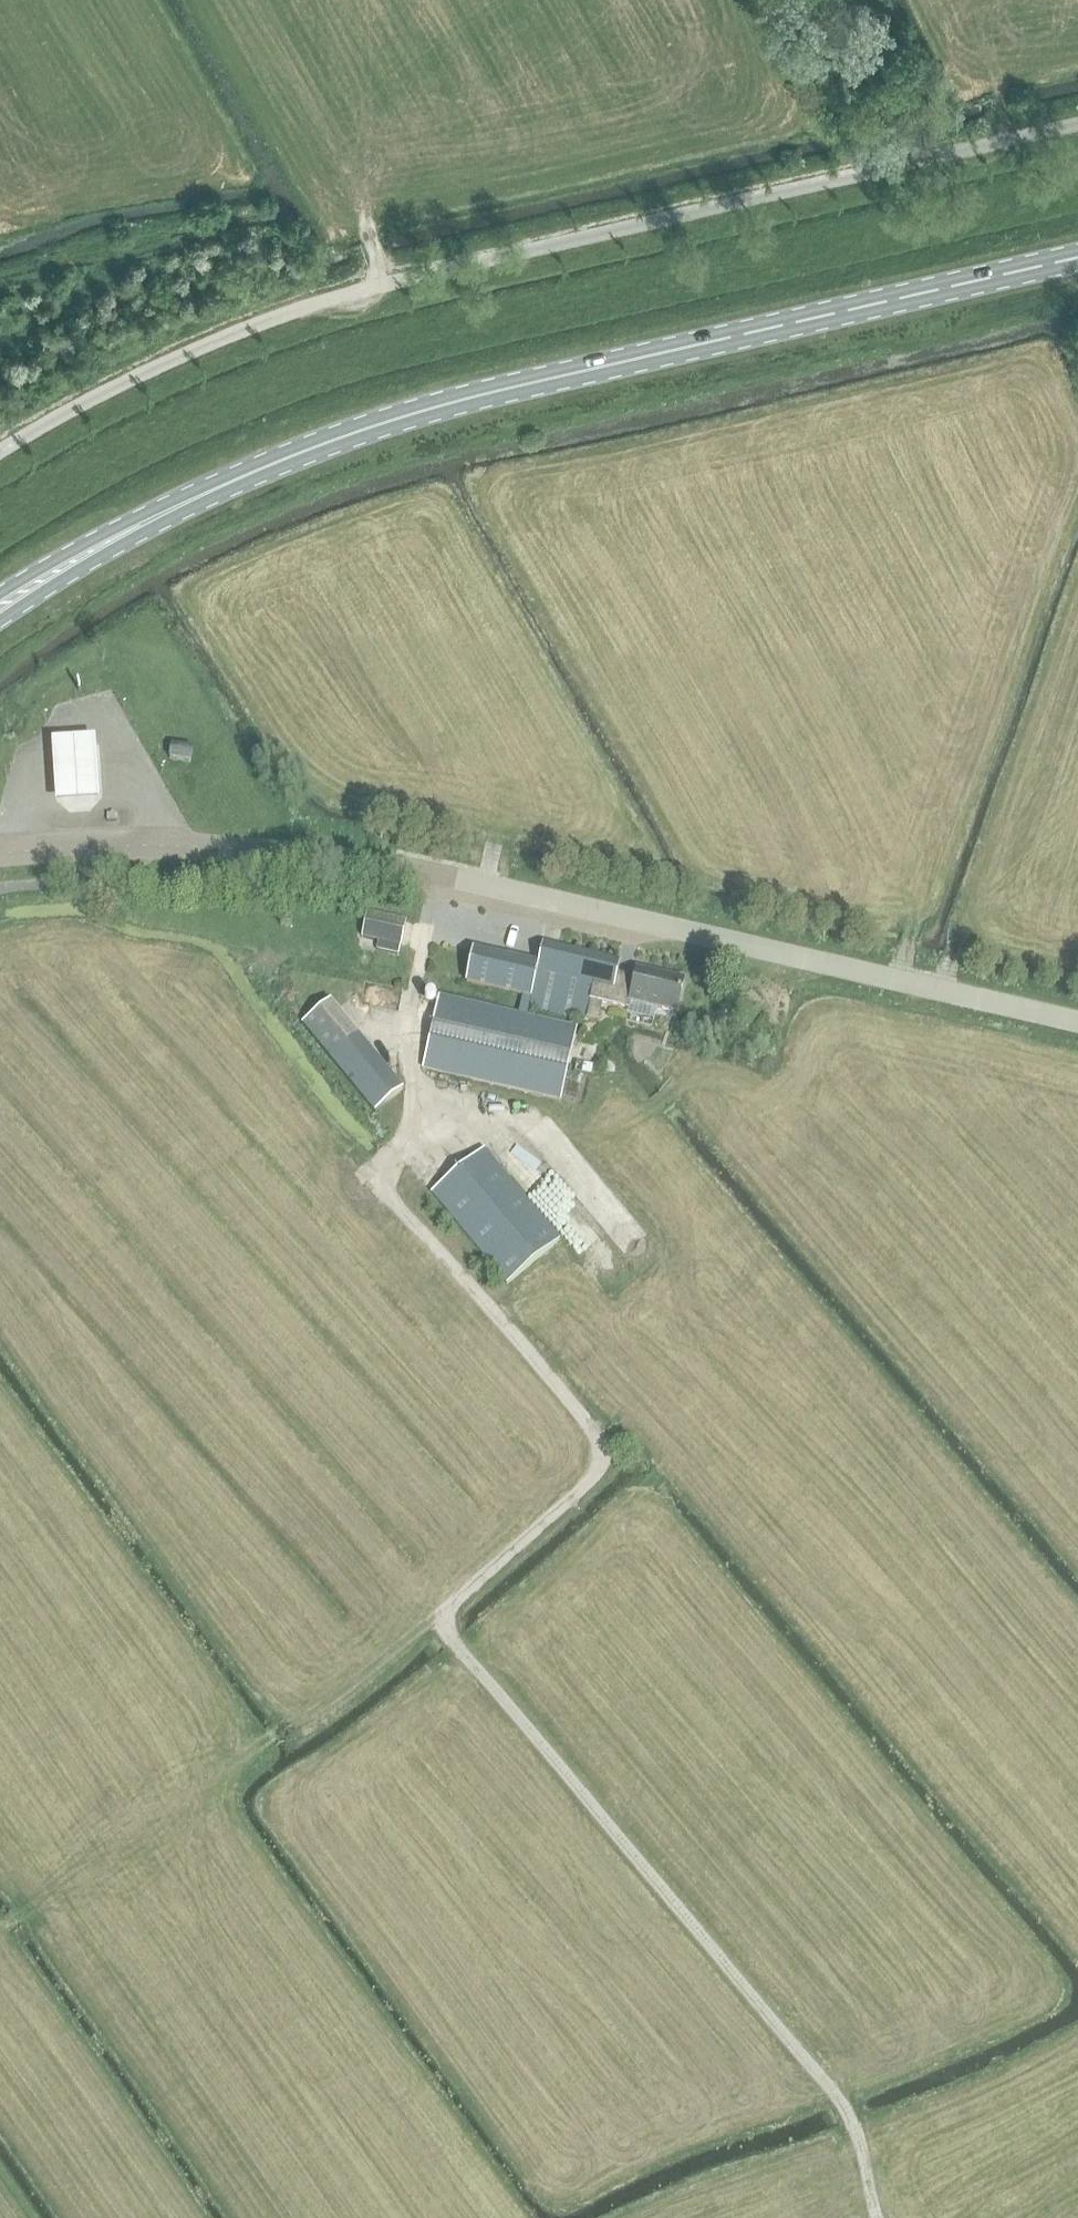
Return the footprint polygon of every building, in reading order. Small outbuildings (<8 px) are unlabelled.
[(96,793),(92,731),(50,734),(54,796),(96,793)] [(169,758),(189,762),(192,750),(171,746),(169,758)] [(116,821),(116,813),(106,813),(106,821),(116,821)] [(376,950),(397,954),(399,946),(400,946),(405,920),(366,912),(361,938),(377,942),(376,950)] [(522,995),(517,1016),(525,1018),(527,1008),(548,1013),(548,1012),(571,1017),(572,1014),(585,1018),(586,1016),(598,1019),(602,1002),(628,1008),(629,1001),(675,1012),(683,980),(635,969),(633,978),(616,974),(619,961),(541,942),(536,964),(472,949),(465,982),(522,995)] [(517,1016),(437,998),(432,1020),(421,1067),(559,1099),(576,1030),(525,1018),(517,1016)] [(328,1058),(374,1113),(401,1091),(355,1035),(328,1058)] [(506,1284),(558,1241),(482,1150),(431,1193),(506,1284)]
